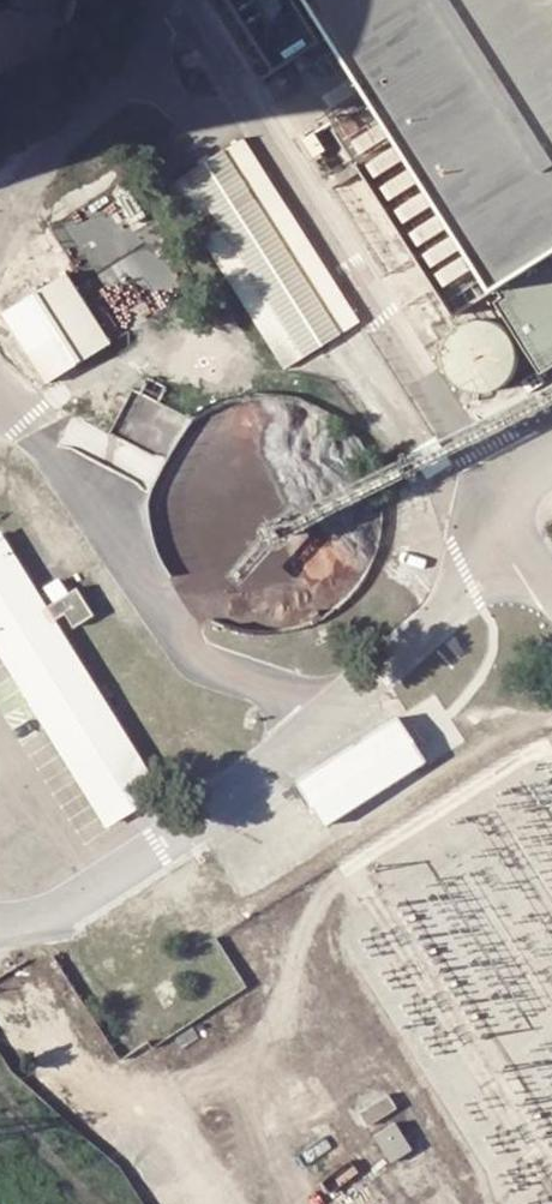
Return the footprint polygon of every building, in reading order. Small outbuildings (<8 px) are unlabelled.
[(281,70),(341,35),(404,135),(362,162),(459,316),(504,288),(509,296),(506,298),(551,370),(551,0),(234,0),(281,70)] [(361,324),(245,140),(170,188),(287,371),(361,324)] [(3,317),(47,384),(112,342),(68,275),(3,317)] [(516,379),(519,374),(521,370),(523,364),(524,357),(524,350),(522,343),(517,332),(512,327),(507,323),(501,320),(495,318),(489,317),(482,317),(476,318),(469,321),(464,324),(462,325),(458,329),(454,334),(451,339),(449,345),(448,350),(448,356),(448,362),(449,363),(450,369),(453,375),(457,380),(462,385),(467,388),(473,391),(479,393),(486,393),(492,393),(498,391),(504,389),(509,385),(513,383),(516,379)] [(339,613),(347,606),(356,597),(363,589),(369,579),(374,570),(379,559),(382,549),(385,538),(386,527),(387,515),(386,504),(385,493),(382,482),(379,472),(374,461),(369,452),(362,442),(355,434),(347,426),(339,418),(330,412),(320,406),(310,402),(299,398),(289,395),(278,393),(266,393),(255,393),(244,394),(233,396),(222,399),(212,404),(202,409),(193,415),(184,421),(176,429),(168,437),(161,446),(155,456),(150,466),(146,476),(143,487),(141,498),(140,509),(140,520),(141,531),(143,543),(146,553),(150,564),(155,576),(161,585),(168,594),(176,602),(184,610),(193,617),(202,623),(212,628),(222,632),(233,635),(244,637),(255,639),(266,639),(277,638),(288,636),(299,634),(310,630),(320,625),(329,620),(339,613)] [(0,534),(0,646),(109,823),(158,793),(54,623),(65,616),(73,628),(93,616),(76,590),(46,609),(0,534)] [(240,744),(207,692),(174,712),(205,764),(240,744)] [(298,786),(324,828),(426,764),(399,720),(390,726),(298,786)] [(362,1111),(371,1126),(399,1109),(390,1094),(362,1111)] [(378,1136),(393,1162),(413,1149),(397,1125),(378,1136)] [(339,1144),(294,1172),(315,1203),(322,1203),(362,1179),(339,1144)]
